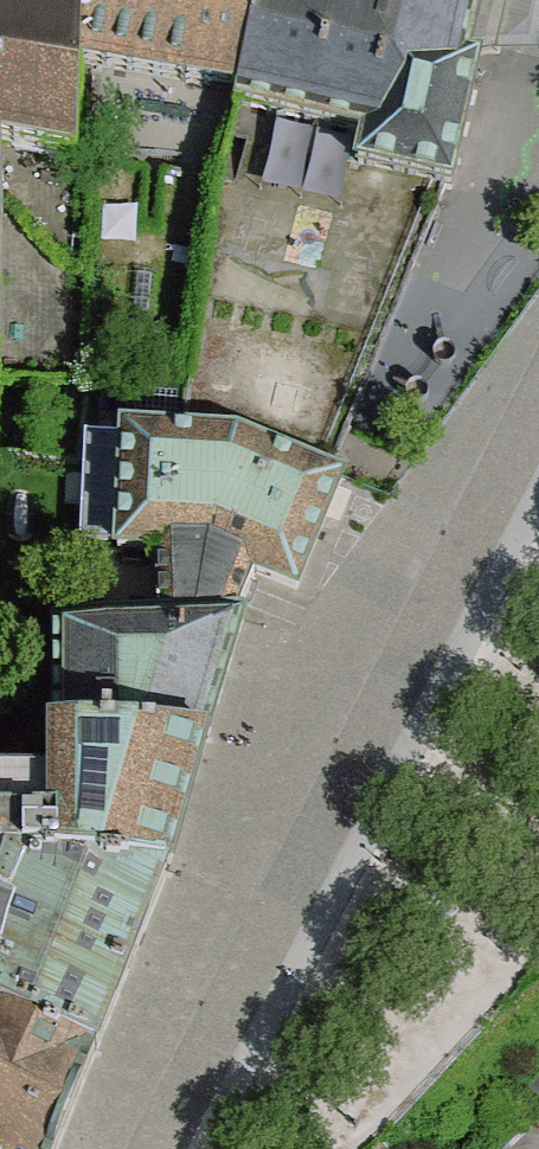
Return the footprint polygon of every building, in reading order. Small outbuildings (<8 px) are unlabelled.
[(49,16),(83,20),(84,0),(47,0),(49,16)] [(83,20),(81,62),(202,86),(243,92),(266,0),(84,0),(83,20)] [(243,92),(238,112),(364,139),(358,169),(442,188),(452,190),(481,54),(471,53),(475,29),(482,0),(266,0),(243,92)] [(475,29),(471,53),(481,54),(538,54),(538,0),(482,0),(475,29)] [(73,163),(81,62),(83,20),(49,16),(0,11),(0,153),(73,163)] [(344,481),(326,471),(242,436),(180,433),(125,433),(120,552),(159,552),(207,553),(253,574),(298,594),(326,529),(344,481)] [(55,628),(41,523),(79,514),(73,470),(0,462),(0,632),(55,628)] [(207,553),(159,552),(159,621),(237,616),(253,574),(207,553)] [(227,677),(245,616),(237,616),(159,621),(55,628),(56,740),(206,738),(227,677)] [(206,738),(56,740),(57,788),(0,787),(0,873),(9,873),(169,874),(198,767),(206,738)] [(169,874),(9,873),(0,907),(0,966),(3,968),(0,974),(0,1009),(98,1053),(129,975),(169,874)] [(98,1053),(0,1009),(0,1148),(59,1148),(98,1053)]
